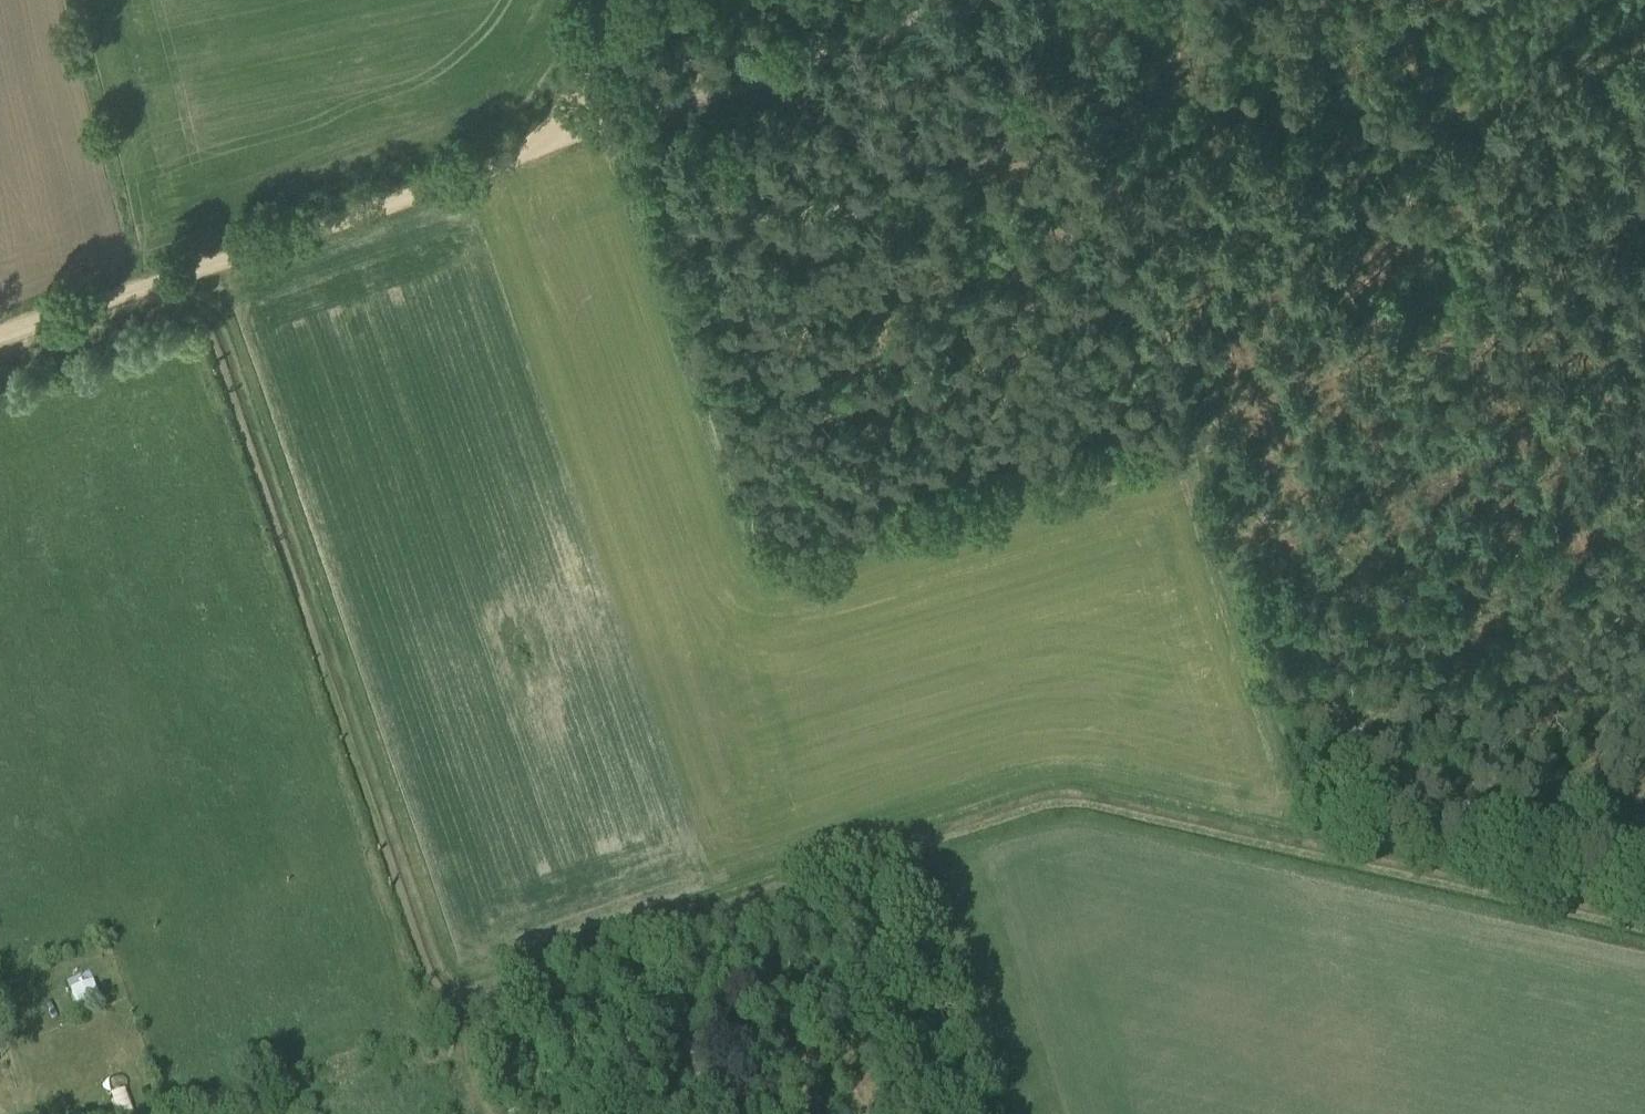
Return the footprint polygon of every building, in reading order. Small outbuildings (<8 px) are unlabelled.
[(91,1012),(112,1001),(102,982),(80,993),(91,1012)] [(118,1091),(123,1113),(136,1113),(139,1113),(133,1088),(118,1091)]
